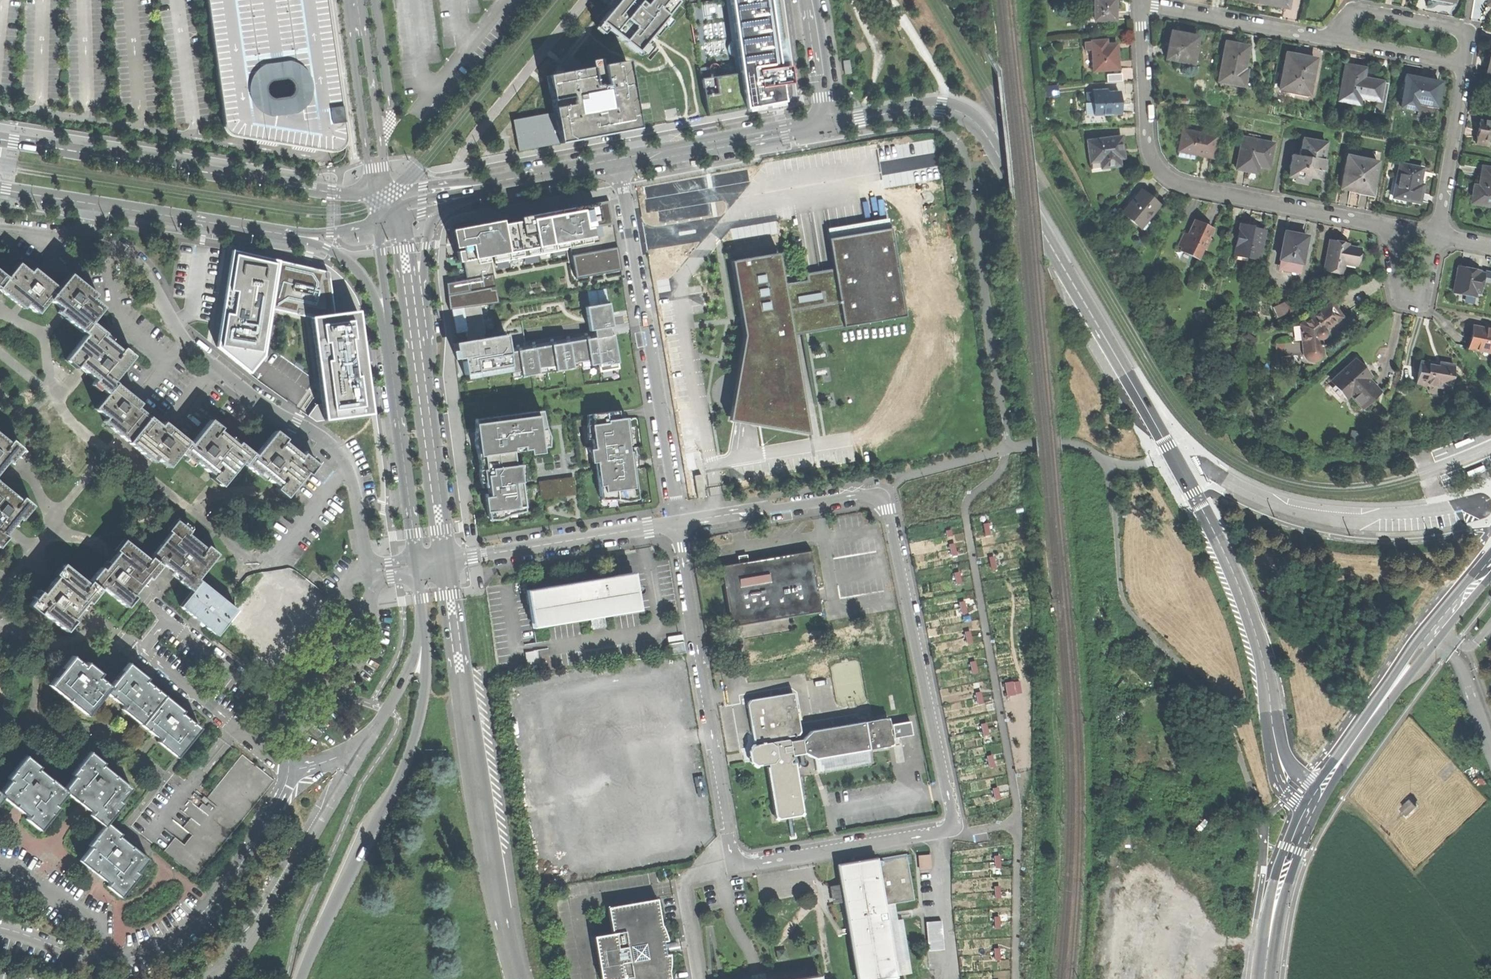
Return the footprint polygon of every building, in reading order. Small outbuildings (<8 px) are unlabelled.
[(227,134),(231,136),(234,137),(243,138),(276,144),(287,145),(327,152),(331,152),(334,152),(337,151),(339,150),(342,148),(344,144),(345,139),(325,0),(205,0),(223,125),(223,129),(225,131),(227,134)] [(599,22),(636,52),(657,27),(678,2),(675,0),(618,0),(613,5),(599,22)] [(745,109),(786,101),(789,100),(791,97),(792,93),(787,65),(785,44),(779,0),(729,0),(736,50),(739,73),(745,109)] [(1089,26),(1103,26),(1103,20),(1114,20),(1113,10),(1113,0),(1094,0),(1094,16),(1089,16),(1089,26)] [(1171,33),(1166,58),(1192,63),(1197,37),(1180,34),(1177,34),(1171,33)] [(1106,41),(1091,42),(1092,50),(1093,72),(1105,71),(1118,70),(1118,61),(1117,48),(1116,46),(1116,44),(1106,45),(1106,41)] [(1226,43),(1219,81),(1243,86),(1246,71),(1243,71),(1244,65),(1248,47),(1235,45),(1226,43)] [(1286,54),(1280,89),(1293,91),(1292,94),(1309,97),(1311,83),(1310,83),(1315,60),(1304,58),(1294,56),(1286,54)] [(564,73),(547,76),(554,112),(559,144),(578,140),(615,133),(639,129),(626,61),(564,73)] [(1345,66),(1339,100),(1358,104),(1359,96),(1375,99),(1379,100),(1382,83),(1362,79),(1363,75),(1364,69),(1354,67),(1345,66)] [(708,116),(745,109),(739,73),(701,79),(708,116)] [(1423,80),(1406,77),(1401,107),(1413,110),(1414,105),(1437,109),(1440,96),(1438,95),(1440,83),(1423,80)] [(1388,84),(1382,83),(1379,100),(1375,99),(1373,113),(1382,114),(1388,84)] [(1058,85),(1044,86),(1045,97),(1058,96),(1058,85)] [(1086,94),(1087,115),(1120,113),(1120,102),(1119,92),(1104,93),(1103,90),(1099,90),(1099,93),(1093,94),(1086,94)] [(1413,112),(1436,116),(1437,109),(1414,105),(1413,110),(1413,112)] [(518,151),(559,144),(554,112),(512,120),(518,151)] [(1476,144),(1485,146),(1485,141),(1490,142),(1490,123),(1480,121),(1479,130),(1477,139),(1476,144)] [(1183,130),(1178,156),(1194,159),(1195,158),(1197,157),(1197,155),(1210,157),(1213,158),(1217,137),(1183,130)] [(1088,141),(1091,162),(1101,161),(1107,160),(1108,167),(1120,165),(1119,158),(1118,148),(1123,148),(1121,136),(1088,141)] [(1242,139),(1236,170),(1246,172),(1250,173),(1257,174),(1258,167),(1268,169),(1273,145),(1242,139)] [(1292,160),(1289,177),(1303,179),(1303,177),(1319,179),(1321,171),(1323,163),(1322,163),(1326,143),(1303,139),(1300,156),(1293,155),(1292,160)] [(1347,156),(1340,188),(1349,190),(1359,192),(1359,191),(1371,193),(1377,162),(1347,156)] [(1398,172),(1393,198),(1419,203),(1420,200),(1421,193),(1423,185),(1419,184),(1422,169),(1400,164),(1398,172)] [(1472,205),(1490,208),(1490,170),(1483,169),(1482,177),(1480,186),(1480,188),(1475,187),(1474,190),(1474,194),(1472,205)] [(1131,203),(1123,213),(1140,228),(1160,205),(1151,198),(1142,190),(1131,203)] [(448,305),(450,305),(460,303),(479,300),(496,297),(488,251),(492,250),(493,257),(565,245),(564,237),(567,236),(573,273),(619,266),(608,196),(579,201),(556,205),(557,211),(545,213),(544,208),(528,211),(517,213),(518,218),(514,219),(514,214),(499,217),(500,222),(487,224),(486,219),(476,221),(456,224),(459,242),(463,267),(465,275),(444,278),(448,305)] [(827,229),(829,239),(890,228),(888,218),(827,229)] [(1183,232),(1177,245),(1180,247),(1179,249),(1197,257),(1201,248),(1203,249),(1208,239),(1206,238),(1211,228),(1202,223),(1193,219),(1186,234),(1183,232)] [(452,243),(459,242),(456,224),(449,225),(452,243)] [(1241,224),(1234,255),(1259,260),(1265,230),(1251,228),(1251,226),(1245,225),(1241,224)] [(828,239),(833,269),(844,327),(906,316),(891,228),(890,228),(829,239),(828,239)] [(1285,232),(1279,259),(1284,260),(1282,270),(1300,273),(1307,236),(1295,234),(1285,232)] [(1330,241),(1324,270),(1342,273),(1343,263),(1356,265),(1359,249),(1349,247),(1347,247),(1347,244),(1336,242),(1330,241)] [(218,345),(251,371),(266,354),(280,259),(233,249),(218,345)] [(1196,259),(1197,257),(1179,249),(1178,250),(1196,259)] [(733,261),(734,261),(736,275),(734,276),(739,304),(741,303),(743,316),(741,316),(742,322),(744,322),(748,349),(743,350),(740,363),(751,362),(760,418),(802,411),(790,336),(781,285),(776,254),(733,261)] [(329,275),(280,259),(273,308),(309,317),(335,312),(329,275)] [(811,435),(792,336),(790,336),(802,411),(760,418),(751,362),(740,363),(743,350),(748,349),(744,322),(742,322),(741,316),(743,316),(741,303),(739,304),(734,276),(736,275),(734,261),(731,261),(743,336),(729,421),(763,427),(811,435)] [(51,300),(60,289),(44,276),(34,269),(31,272),(20,263),(8,278),(0,287),(0,289),(25,309),(28,305),(40,314),(51,300)] [(1459,266),(1453,293),(1466,295),(1467,290),(1476,292),(1480,293),(1481,288),(1484,274),(1480,273),(1471,271),(1471,269),(1465,267),(1461,267),(1459,266)] [(806,280),(781,285),(790,336),(792,336),(844,327),(833,269),(819,271),(820,278),(806,280)] [(805,274),(806,280),(820,278),(819,271),(805,274)] [(59,313),(84,333),(93,322),(104,308),(93,298),(96,294),(85,286),(71,275),(60,289),(51,300),(62,309),(59,313)] [(609,296),(585,300),(589,324),(592,324),(593,329),(594,332),(610,330),(608,321),(613,321),(609,296)] [(479,300),(460,303),(464,326),(465,331),(469,330),(469,333),(469,335),(482,333),(481,328),(483,328),(479,300)] [(1273,307),(1277,317),(1295,310),(1291,300),(1273,307)] [(1283,343),(1285,355),(1303,353),(1304,355),(1306,359),(1307,360),(1309,361),(1312,362),(1313,362),(1315,362),(1317,361),(1319,360),(1320,358),(1321,356),(1322,355),(1322,353),(1321,347),(1323,346),(1321,344),(1320,339),(1322,339),(1323,338),(1324,336),(1325,335),(1325,334),(1325,333),(1325,331),(1324,330),(1342,318),(1335,309),(1331,302),(1300,325),(1302,341),(1283,343)] [(460,303),(450,305),(452,317),(453,326),(454,328),(464,326),(460,303)] [(335,312),(311,315),(323,403),(317,404),(311,413),(319,420),(367,412),(352,310),(335,312)] [(94,382),(108,393),(116,383),(114,381),(134,356),(124,348),(122,350),(113,343),(104,336),(106,333),(93,322),(84,333),(86,334),(67,359),(76,368),(79,365),(96,380),(94,382)] [(1469,348),(1490,352),(1490,330),(1473,327),(1469,348)] [(463,369),(509,361),(506,343),(504,329),(482,333),(469,335),(455,337),(451,338),(454,354),(457,354),(461,353),(463,369)] [(613,335),(612,329),(610,330),(594,332),(593,329),(506,343),(509,361),(510,368),(519,366),(520,372),(537,369),(537,364),(553,361),(554,366),(572,363),(571,358),(587,355),(588,360),(597,359),(598,367),(618,364),(613,335)] [(1355,361),(1332,381),(1347,398),(1350,395),(1361,407),(1379,392),(1367,379),(1370,377),(1361,368),(1355,361)] [(1418,374),(1416,383),(1431,386),(1450,389),(1454,365),(1440,363),(1439,367),(1436,366),(1434,366),(1429,365),(1429,363),(1420,362),(1418,374)] [(168,467),(180,453),(189,442),(173,429),(130,394),(116,383),(108,393),(95,408),(106,418),(104,421),(154,462),(157,459),(168,467)] [(591,411),(592,422),(607,420),(606,418),(618,416),(617,408),(591,411)] [(481,453),(483,453),(513,449),(545,445),(542,424),(539,424),(537,409),(478,416),(480,429),(480,434),(479,434),(481,453)] [(626,415),(618,416),(606,418),(607,420),(592,422),(590,422),(599,493),(615,491),(616,495),(637,492),(631,449),(628,449),(628,446),(627,442),(630,442),(626,415)] [(242,461),(244,463),(252,453),(239,442),(237,444),(227,436),(219,430),(221,427),(210,419),(191,443),(189,442),(180,453),(194,463),(196,461),(214,475),(212,478),(222,486),(242,461)] [(276,488),(287,496),(300,480),(302,482),(317,463),(301,451),(299,454),(290,447),(282,440),(284,437),(274,430),(255,454),(252,453),(244,463),(259,474),(261,471),(278,485),(276,488)] [(1361,432),(1351,430),(1349,440),(1359,442),(1361,432)] [(0,436),(0,466),(6,459),(11,463),(21,449),(11,441),(9,443),(0,436)] [(1455,445),(1456,447),(1474,440),(1472,436),(1457,442),(1454,443),(1455,445)] [(513,449),(483,453),(485,466),(515,462),(513,449)] [(488,509),(509,506),(524,504),(519,462),(515,462),(485,466),(482,467),(484,478),(486,477),(487,485),(488,490),(486,491),(488,509)] [(1484,467),(1483,464),(1465,472),(1466,476),(1469,475),(1482,469),(1485,468),(1484,467)] [(570,475),(539,479),(542,495),(573,491),(570,475)] [(0,484),(0,546),(7,537),(5,535),(19,518),(21,520),(33,506),(22,497),(20,500),(0,484)] [(172,532),(152,556),(161,564),(163,563),(169,568),(175,572),(181,577),(179,580),(192,590),(200,581),(198,579),(219,553),(209,545),(206,548),(189,533),(191,531),(177,520),(169,529),(172,532)] [(102,568),(91,581),(101,588),(103,586),(128,605),(137,595),(135,593),(141,584),(149,575),(151,577),(161,564),(152,556),(149,560),(124,540),(116,550),(119,552),(104,570),(102,568)] [(767,556),(743,560),(733,562),(721,564),(732,625),(821,611),(811,549),(767,556)] [(43,612),(68,630),(76,620),(74,618),(81,609),(81,608),(88,600),(90,602),(93,598),(101,588),(91,581),(89,584),(63,564),(56,574),(58,577),(44,594),(41,592),(30,606),(41,614),(43,612)] [(605,613),(639,608),(633,572),(583,580),(528,590),(534,624),(590,615),(605,613)] [(228,603),(200,581),(192,590),(180,606),(199,621),(217,635),(228,620),(237,610),(228,603)] [(607,625),(605,613),(590,615),(592,627),(607,625)] [(670,643),(671,654),(687,652),(685,641),(670,643)] [(529,664),(541,661),(539,649),(527,651),(529,664)] [(89,712),(107,691),(111,685),(92,670),(74,656),(52,682),(89,712)] [(107,691),(144,722),(163,698),(165,696),(148,682),(128,665),(111,685),(107,691)] [(1010,678),(1002,679),(1004,692),(1012,690),(1012,689),(1017,688),(1015,679),(1010,679),(1010,678)] [(751,743),(752,743),(784,737),(795,735),(797,731),(790,694),(743,702),(751,743)] [(143,724),(179,754),(200,728),(184,715),(163,698),(144,722),(143,724)] [(885,741),(888,737),(886,723),(882,722),(880,718),(861,722),(865,748),(885,744),(885,741)] [(807,730),(798,739),(801,754),(810,758),(865,749),(865,748),(861,722),(860,720),(807,730)] [(900,721),(886,723),(888,737),(902,735),(900,721)] [(784,737),(752,743),(757,744),(753,745),(754,756),(756,766),(769,764),(769,766),(768,767),(776,814),(780,817),(802,813),(804,809),(796,760),(792,760),(787,757),(784,741),(784,737)] [(787,757),(801,754),(798,739),(784,741),(787,757)] [(92,814),(105,825),(108,822),(123,803),(121,801),(131,788),(103,765),(104,762),(91,752),(73,773),(75,775),(65,788),(68,791),(86,806),(93,812),(92,814)] [(58,804),(68,791),(65,788),(39,767),(40,766),(27,755),(9,776),(12,779),(1,792),(5,795),(20,807),(30,815),(28,817),(41,827),(59,805),(58,804)] [(1407,816),(1418,806),(1411,799),(1401,809),(1407,816)] [(109,885),(122,895),(140,873),(138,871),(148,858),(119,835),(120,832),(108,822),(105,825),(90,844),(92,846),(81,859),(100,874),(110,883),(109,885)] [(916,900),(908,855),(878,860),(886,905),(916,900)] [(922,856),(923,870),(932,869),(931,855),(922,856)] [(886,905),(878,860),(841,866),(844,884),(847,901),(860,978),(883,978),(898,976),(886,905)] [(834,903),(847,901),(844,884),(831,886),(833,896),(834,903)] [(664,926),(659,900),(610,908),(615,934),(596,937),(603,978),(673,978),(672,972),(673,965),(673,954),(669,955),(668,951),(667,944),(667,942),(670,942),(664,926)] [(929,951),(945,950),(942,921),(927,922),(929,951)] [(676,942),(667,944),(668,951),(681,949),(680,944),(679,939),(676,939),(676,942)]
